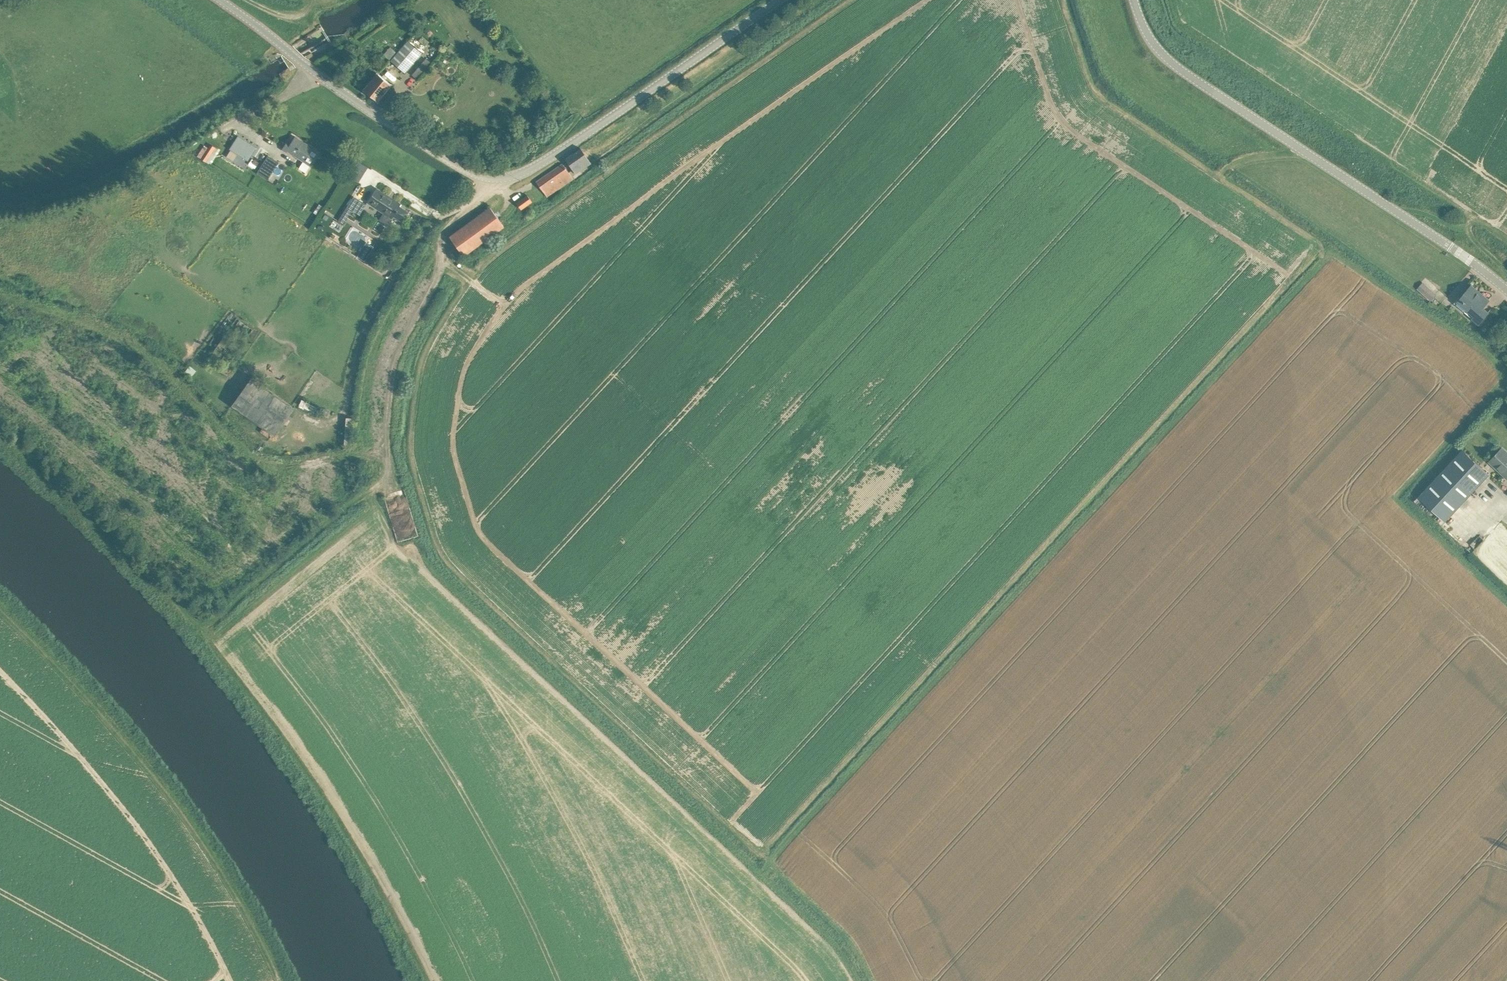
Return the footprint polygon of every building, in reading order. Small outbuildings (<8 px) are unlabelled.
[(432,26),(424,33),(432,41),(440,33),(432,26)] [(440,34),(434,44),(440,48),(446,38),(440,34)] [(397,50),(404,42),(399,37),(391,44),(397,50)] [(405,73),(411,65),(422,53),(407,41),(390,60),(405,73)] [(390,60),(396,52),(391,47),(384,55),(390,60)] [(428,69),(439,55),(433,50),(422,64),(428,69)] [(377,101),(391,84),(377,73),(363,90),(377,101)] [(654,95),(646,101),(650,107),(658,101),(654,95)] [(256,147),(238,136),(230,149),(248,160),(256,147)] [(306,144),(296,137),(295,136),(292,142),(289,140),(282,150),(286,152),(287,151),(310,166),(319,152),(318,153),(306,145),(307,144),(306,143),(306,144)] [(218,149),(210,144),(208,148),(204,145),(199,152),(197,151),(195,155),(197,156),(201,158),(208,163),(218,149)] [(575,173),(590,162),(580,148),(565,159),(575,173)] [(267,180),(279,162),(268,155),(257,173),(267,180)] [(258,162),(252,158),(248,165),(254,168),(258,162)] [(547,197),(573,179),(568,172),(562,164),(536,182),(547,197)] [(371,197),(367,203),(384,213),(380,219),(388,224),(393,216),(401,220),(407,211),(399,206),(401,204),(400,203),(387,195),(376,188),(371,197)] [(418,195),(436,207),(441,199),(423,188),(418,195)] [(521,209),(532,202),(527,195),(516,203),(521,209)] [(359,215),(366,204),(353,196),(347,207),(352,210),(359,215)] [(317,215),(322,206),(319,204),(313,212),(317,215)] [(347,207),(338,220),(343,224),(344,222),(349,215),(352,210),(347,207)] [(464,258),(505,227),(490,207),(449,237),(464,258)] [(362,252),(359,257),(364,260),(367,255),(362,252)] [(1431,271),(1424,280),(1437,291),(1445,282),(1431,271)] [(1428,286),(1422,293),(1431,301),(1437,294),(1428,286)] [(1480,294),(1471,286),(1464,294),(1460,299),(1460,300),(1456,304),(1465,312),(1469,307),(1476,314),(1473,318),(1479,323),(1488,312),(1483,307),(1489,300),(1481,293),(1480,294)] [(275,435),(294,407),(252,377),(233,405),(275,435)] [(310,390),(307,397),(326,404),(329,398),(310,390)] [(315,417),(320,408),(302,399),(298,408),(315,417)] [(1502,448),(1489,462),(1506,480),(1506,453),(1502,448)] [(1445,521),(1489,474),(1462,450),(1419,497),(1445,521)] [(407,509),(403,489),(394,491),(398,511),(407,509)]
